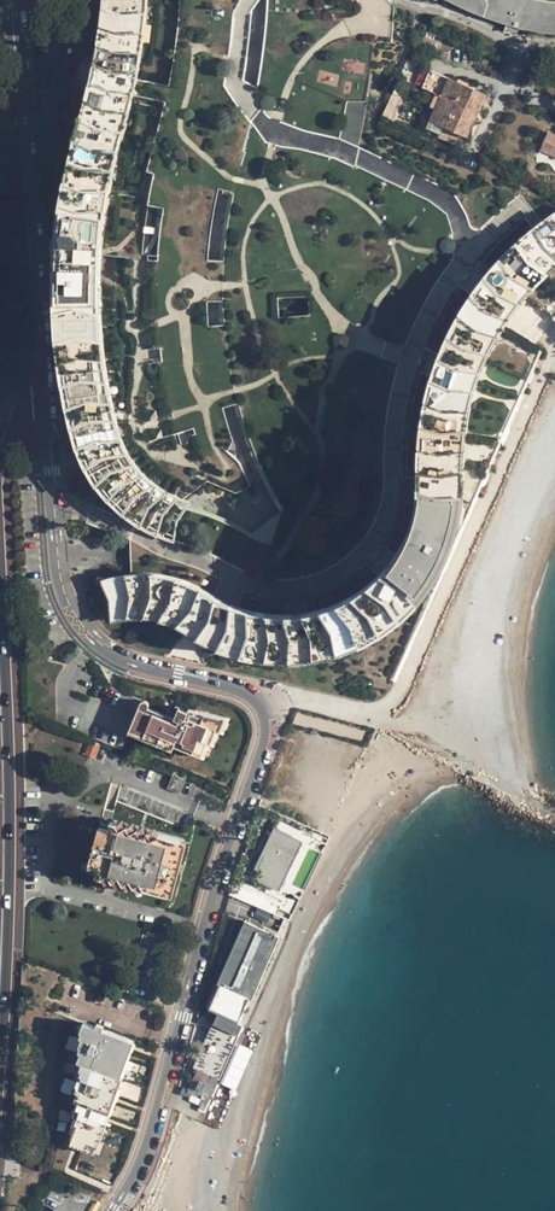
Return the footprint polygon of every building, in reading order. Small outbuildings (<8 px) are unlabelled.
[(102,52),(81,127),(64,230),(64,334),(82,433),(108,491),(167,537),(245,574),(268,546),(153,481),(123,443),(111,400),(109,394),(99,259),(98,251),(121,128),(137,41),(144,0),(110,0),(102,52)] [(479,13),(534,30),(554,33),(554,2),(543,0),(446,0),(479,13)] [(485,94),(422,67),(414,84),(435,94),(431,104),(435,107),(426,127),(440,133),(445,127),(453,131),(452,138),(462,141),(485,94)] [(402,99),(392,94),(382,114),(392,119),(402,99)] [(547,135),(541,150),(554,156),(554,138),(547,135)] [(542,226),(516,246),(468,299),(439,358),(422,410),(422,456),(422,499),(407,546),(357,599),(351,602),(320,618),(278,618),(233,611),(206,598),(158,575),(133,579),(110,583),(114,614),(164,614),(191,633),(236,650),(283,656),(323,650),(372,632),(403,613),(437,568),(457,510),(459,423),(494,330),(542,274),(554,264),(554,219),(542,226)] [(554,270),(545,291),(534,288),(526,297),(551,319),(554,311),(554,270)] [(221,302),(206,303),(208,326),(223,325),(221,302)] [(539,351),(519,341),(461,477),(480,488),(539,351)] [(176,722),(141,706),(131,728),(202,756),(206,743),(212,744),(215,731),(221,732),(227,717),(196,709),(181,711),(176,722)] [(101,744),(91,741),(86,754),(96,758),(101,744)] [(179,846),(102,824),(88,875),(98,875),(100,871),(169,887),(179,846)] [(297,842),(274,831),(262,856),(268,859),(258,880),(275,888),(297,842)] [(268,859),(262,856),(252,878),(258,880),(268,859)] [(248,923),(210,1010),(218,1015),(242,1025),(252,1002),(250,999),(278,933),(252,921),(251,925),(248,923)] [(187,1093),(186,1096),(192,1099),(194,1096),(204,1101),(200,1108),(204,1110),(242,1025),(218,1015),(195,1069),(198,1070),(189,1093),(187,1093)] [(127,1040),(83,1021),(80,1030),(85,1035),(79,1045),(85,1050),(78,1058),(76,1071),(81,1071),(81,1075),(76,1086),(80,1085),(80,1093),(75,1098),(74,1108),(78,1115),(72,1126),(75,1128),(70,1138),(98,1146),(114,1100),(105,1099),(127,1040)] [(65,1050),(75,1052),(78,1038),(68,1036),(65,1050)]
